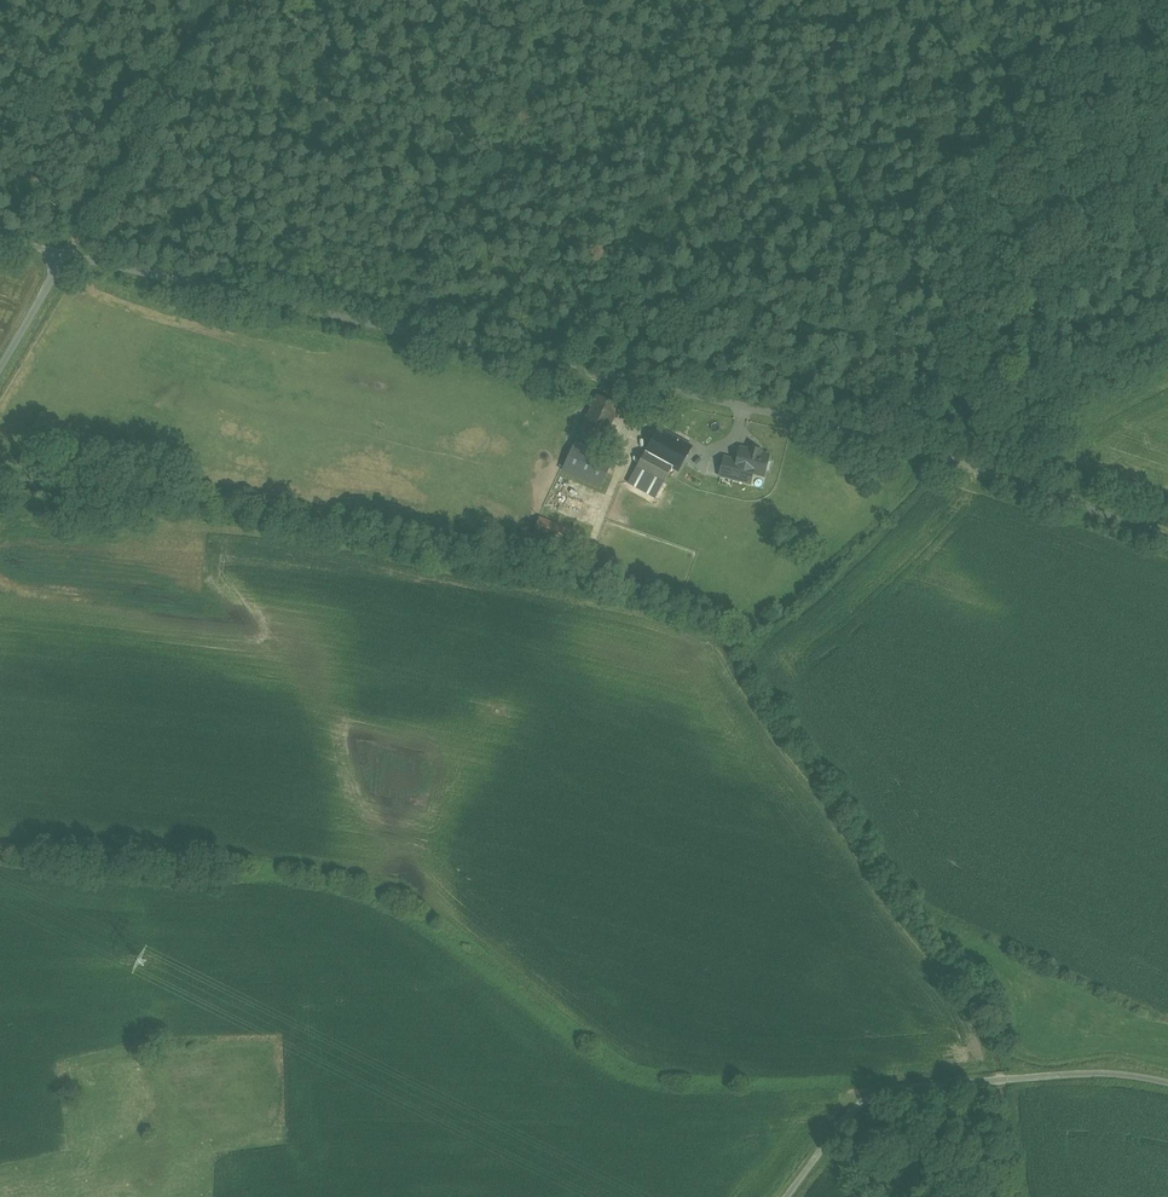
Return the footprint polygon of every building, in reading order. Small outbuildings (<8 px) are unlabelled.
[(620,405),(598,395),(577,439),(599,449),(620,405)] [(686,444),(658,429),(628,482),(656,497),(673,467),(686,444)] [(612,457),(576,440),(567,460),(602,477),(612,457)] [(726,456),(724,466),(722,471),(720,477),(734,481),(758,488),(762,472),(773,476),(776,465),(769,463),(772,453),(742,445),(737,459),(726,456)] [(567,529),(540,518),(534,531),(561,542),(567,529)]
